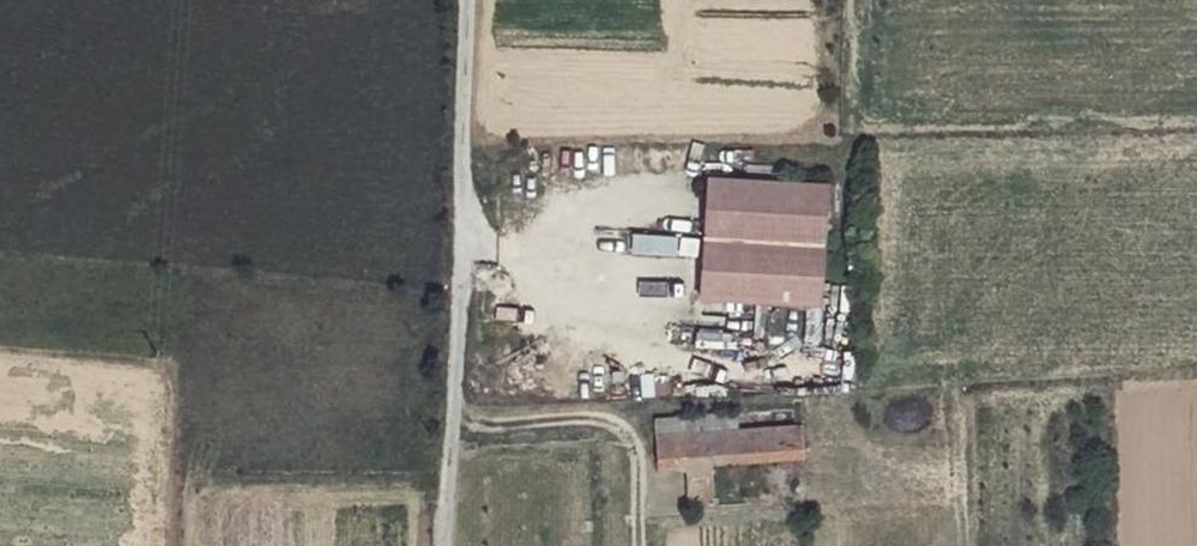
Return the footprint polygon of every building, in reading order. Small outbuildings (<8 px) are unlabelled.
[(830,191),(710,185),(707,310),(824,315),(830,191)] [(690,418),(660,420),(661,436),(689,436),(690,418)] [(689,436),(661,436),(663,472),(681,471),(716,469),(809,462),(808,430),(689,436)] [(716,469),(681,471),(680,520),(716,520),(716,469)]
